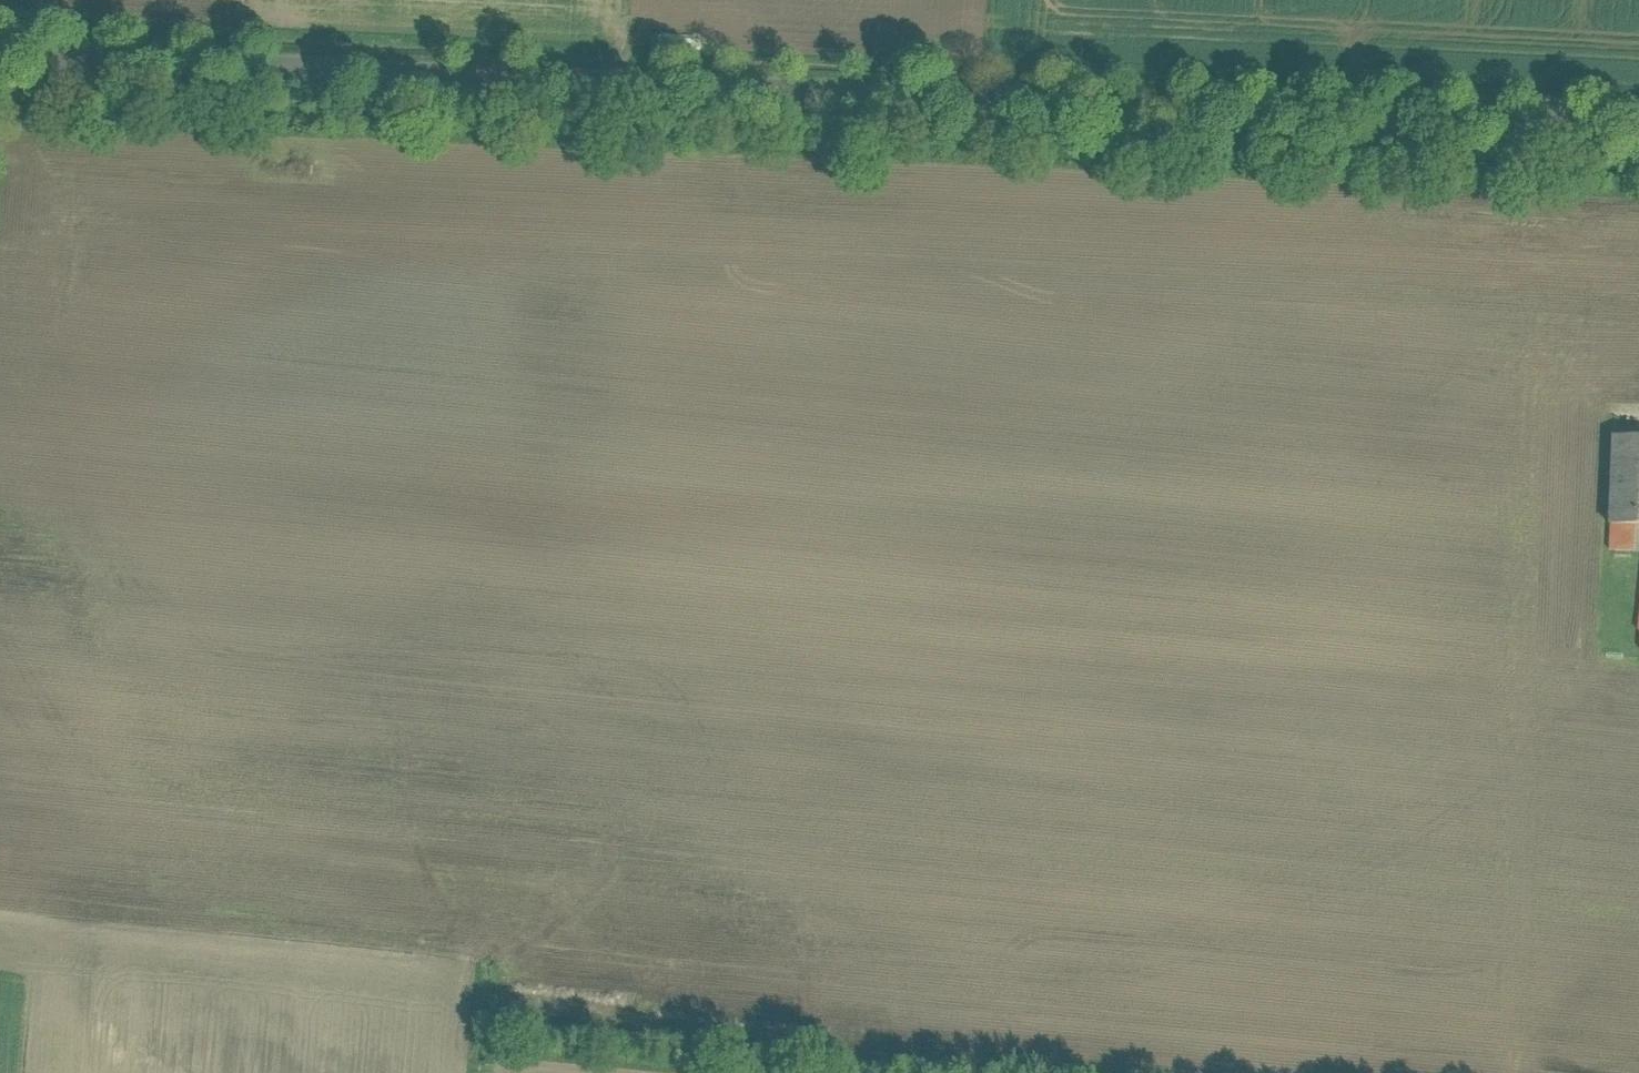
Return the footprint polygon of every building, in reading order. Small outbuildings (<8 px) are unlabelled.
[(1613,436),(1608,525),(1638,526),(1638,437),(1613,436)]
